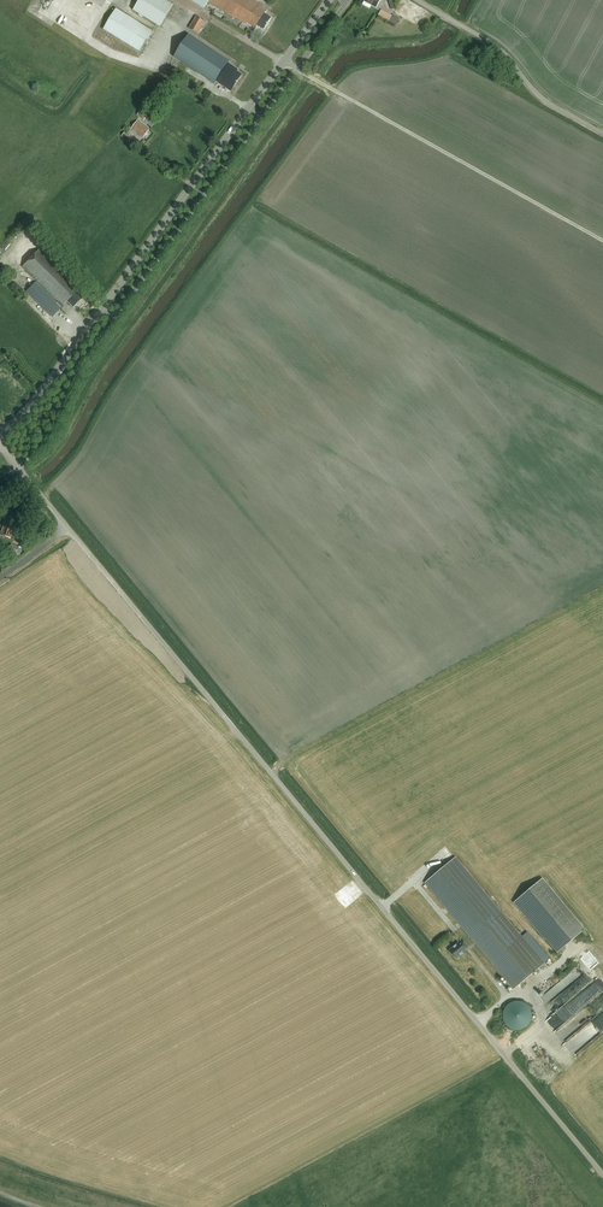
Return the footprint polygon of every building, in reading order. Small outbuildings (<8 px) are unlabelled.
[(134,11),(161,27),(174,6),(164,0),(140,0),(134,11)] [(210,0),(191,0),(205,9),(209,3),(210,0)] [(266,11),(262,9),(264,6),(254,0),(210,0),(209,3),(236,20),(237,19),(247,25),(248,23),(257,29),(258,27),(264,31),(271,19),(265,15),(267,12),(266,11)] [(380,0),(363,0),(363,1),(376,8),(380,0)] [(152,31),(116,9),(103,30),(140,52),(152,31)] [(388,21),(392,15),(381,9),(378,16),(388,21)] [(392,15),(388,21),(395,25),(399,18),(392,14),(392,15)] [(205,22),(196,17),(189,29),(198,34),(205,22)] [(174,57),(214,84),(229,61),(189,34),(174,57)] [(217,84),(218,83),(225,88),(225,89),(226,90),(226,91),(227,91),(228,92),(229,91),(230,91),(231,92),(233,89),(241,77),(243,74),(236,70),(237,68),(232,65),(233,64),(230,61),(215,83),(217,84)] [(145,136),(150,129),(138,120),(131,128),(142,136),(143,135),(145,136)] [(126,132),(123,136),(130,141),(133,137),(126,132)] [(39,249),(23,266),(37,281),(55,298),(58,301),(57,302),(62,307),(65,304),(64,304),(67,301),(73,307),(82,298),(76,292),(78,290),(72,284),(70,280),(63,274),(64,273),(39,249)] [(36,282),(26,292),(52,317),(61,307),(61,308),(62,307),(57,302),(36,282)] [(12,538),(17,518),(15,518),(16,515),(10,514),(9,516),(7,515),(2,535),(12,538)] [(9,551),(17,553),(19,547),(11,544),(9,551)] [(455,858),(425,882),(514,988),(543,964),(455,858)] [(543,878),(515,902),(557,953),(585,929),(543,878)] [(466,951),(459,943),(450,950),(456,958),(461,955),(463,953),(466,951)] [(518,1030),(520,1030),(522,1030),(524,1029),(526,1028),(528,1026),(529,1025),(530,1023),(531,1021),(532,1019),(532,1017),(532,1015),(532,1013),(532,1011),(531,1009),(530,1007),(529,1005),(527,1004),(526,1003),(524,1002),(522,1001),(520,1001),(518,1000),(516,1000),(514,1001),(512,1002),(510,1003),(508,1004),(506,1005),(505,1007),(504,1009),(503,1011),(503,1013),(503,1015),(503,1017),(503,1019),(504,1021),(504,1023),(506,1024),(507,1026),(509,1027),(510,1029),(512,1029),(514,1030),(516,1030),(518,1030)] [(570,1034),(573,1031),(570,1028),(565,1033),(565,1032),(560,1036),(565,1041),(571,1035),(570,1034)]
